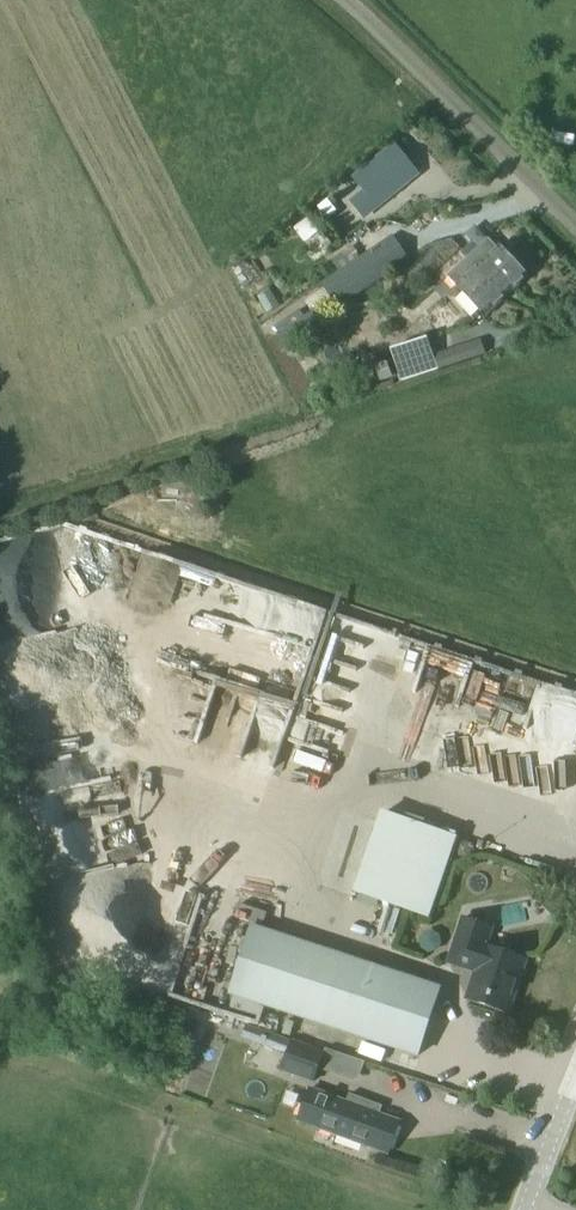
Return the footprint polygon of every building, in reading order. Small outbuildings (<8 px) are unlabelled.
[(415,176),(392,147),(353,178),(376,208),(415,176)] [(293,216),(300,230),(317,221),(310,208),(293,216)] [(393,237),(321,285),(339,311),(410,262),(393,237)] [(489,243),(450,280),(458,289),(486,320),(529,280),(501,249),(497,252),(489,243)] [(317,310),(277,337),(289,356),(330,328),(317,310)] [(438,373),(470,363),(466,348),(434,358),(438,373)] [(20,554),(17,540),(0,543),(0,557),(20,554)] [(45,612),(24,620),(30,635),(51,628),(45,612)] [(229,751),(246,685),(215,677),(198,743),(229,751)] [(285,714),(285,693),(250,693),(250,714),(285,714)] [(454,841),(377,816),(351,898),(427,923),(454,841)] [(236,904),(248,908),(257,879),(246,876),(236,904)] [(490,902),(494,921),(522,916),(518,897),(490,902)] [(260,920),(235,993),(419,1055),(444,985),(260,920)] [(465,922),(450,965),(477,975),(467,1002),(509,1016),(527,964),(487,950),(493,932),(465,922)] [(286,1045),(246,1030),(242,1042),(282,1057),(286,1045)] [(290,1045),(282,1067),(318,1081),(327,1057),(290,1045)] [(310,1091),(299,1123),(389,1156),(400,1124),(379,1116),(382,1109),(350,1097),(347,1105),(310,1091)]
